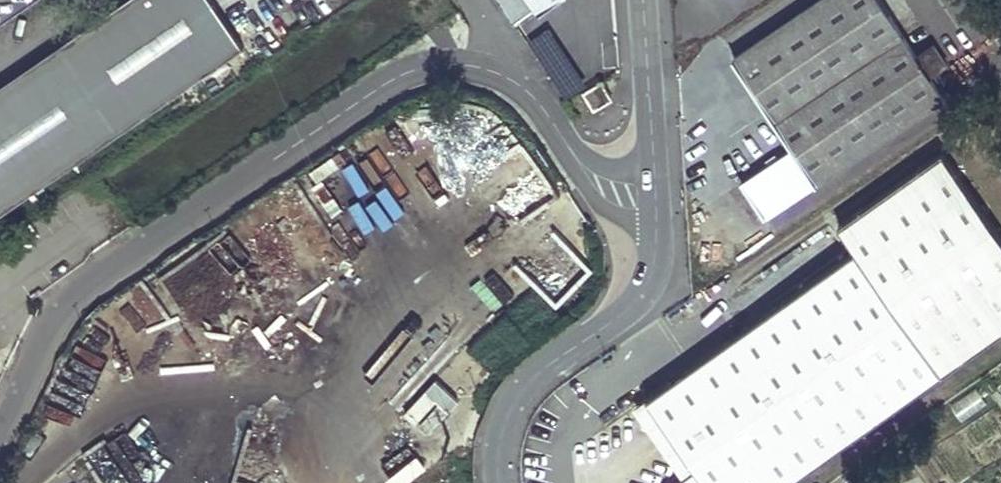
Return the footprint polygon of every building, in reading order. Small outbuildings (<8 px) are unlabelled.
[(246,46),(215,0),(125,0),(0,85),(0,213),(246,46)] [(513,24),(531,11),(535,17),(560,0),(497,0),(513,24)] [(735,56),(795,147),(742,181),(766,217),(946,98),(930,75),(946,64),(933,44),(917,56),(880,0),(820,0),(735,56)] [(602,81),(585,93),(595,108),(613,97),(602,81)] [(1000,332),(1000,239),(942,156),(840,229),(856,251),(648,399),(698,470),(679,482),(789,482),(1000,332)] [(749,284),(760,304),(849,255),(837,234),(749,284)] [(426,432),(456,398),(433,378),(402,412),(426,432)]
